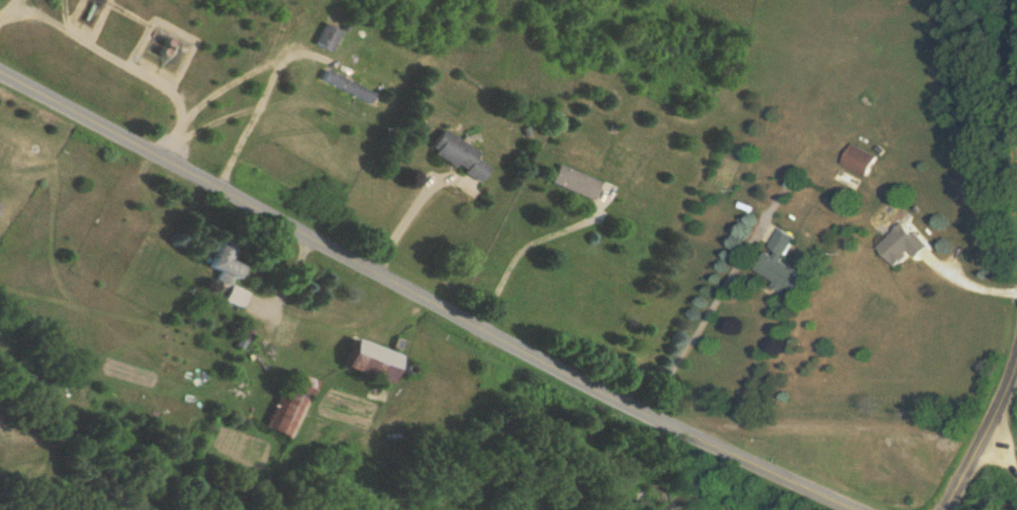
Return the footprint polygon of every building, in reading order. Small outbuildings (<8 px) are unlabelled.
[(316,43),(332,52),(343,31),(327,23),(316,43)] [(345,88),(348,80),(326,71),(323,80),(345,88)] [(430,150),(479,182),(489,167),(475,158),(479,151),(444,128),(430,150)] [(876,156),(851,143),(840,163),(865,177),(876,156)] [(551,183),(595,200),(602,181),(559,163),(551,183)] [(876,248),(895,267),(909,253),(914,258),(926,246),(901,222),(876,248)] [(793,236),(776,227),(754,271),(773,280),(770,286),(782,293),(785,288),(796,294),(805,275),(780,263),(793,236)] [(226,301),(243,308),(250,292),(233,285),(241,266),(229,261),(234,248),(217,242),(206,268),(218,273),(215,281),(231,287),(226,301)] [(387,383),(395,353),(348,340),(340,369),(387,383)] [(317,378),(291,368),(268,431),(293,441),(317,378)]
